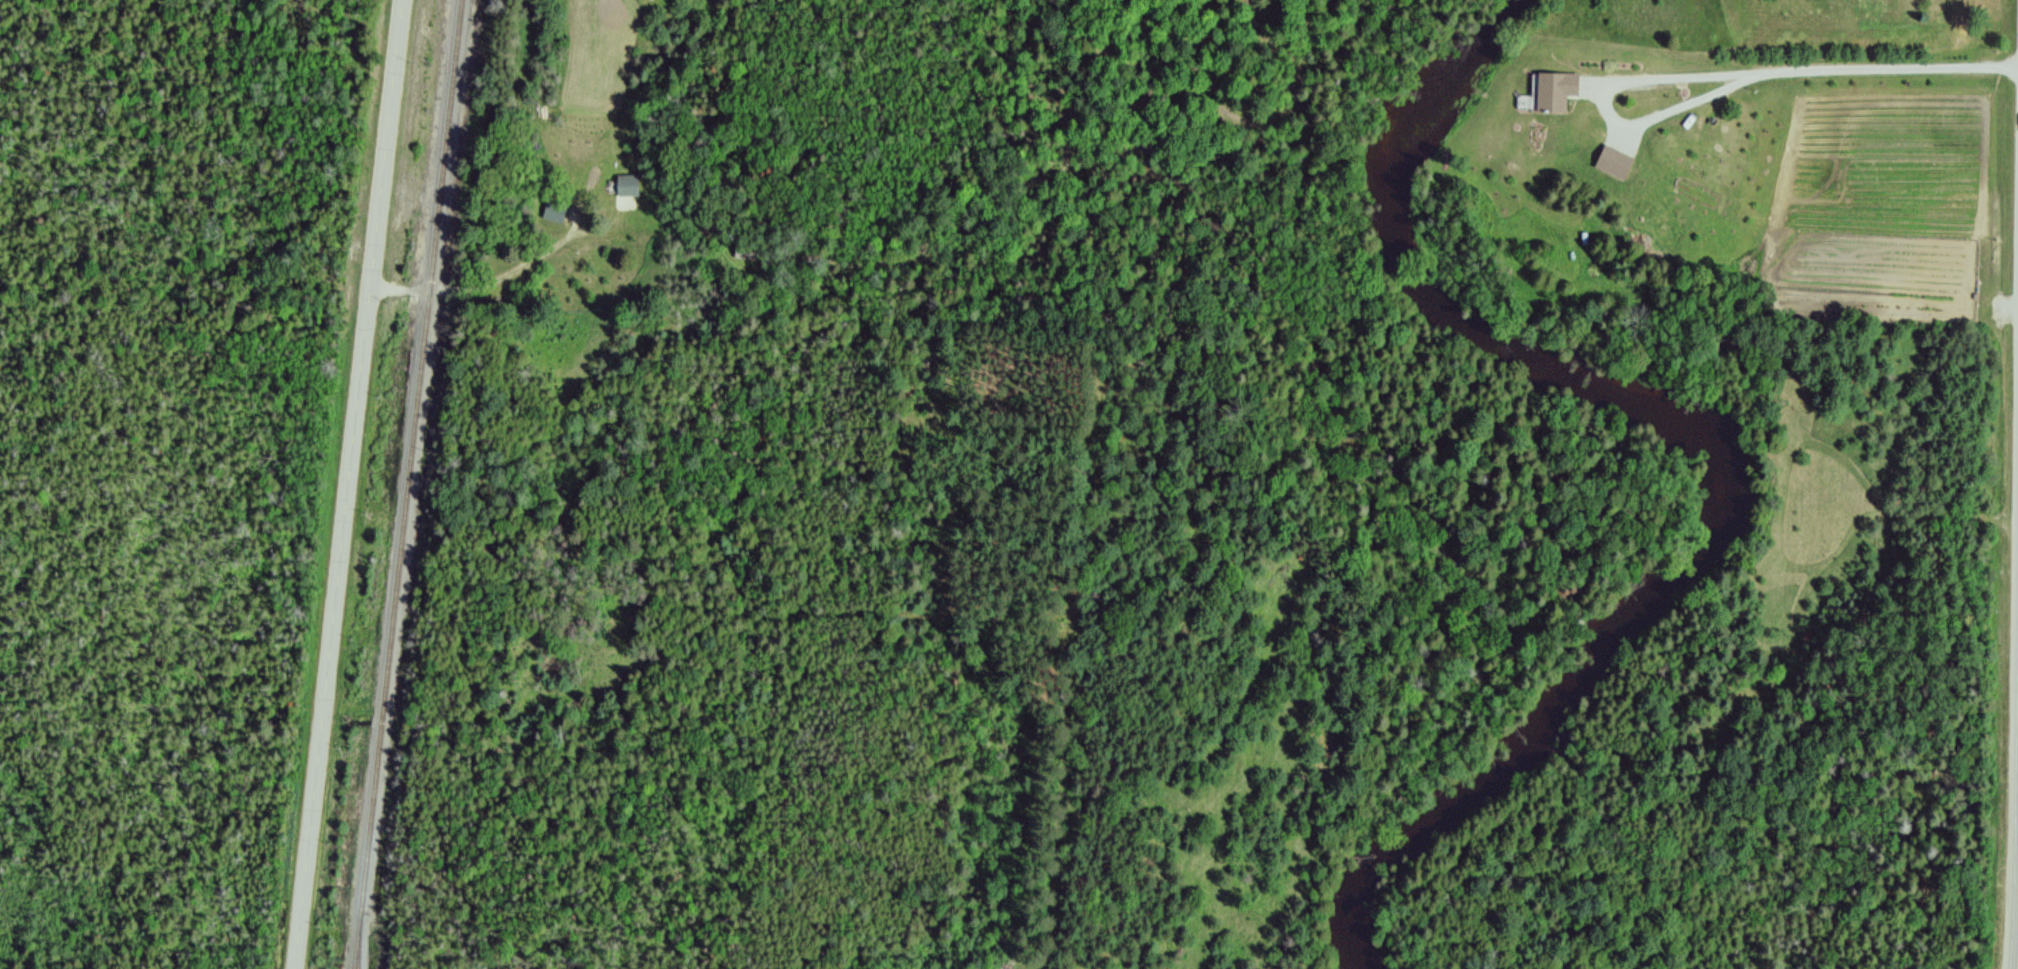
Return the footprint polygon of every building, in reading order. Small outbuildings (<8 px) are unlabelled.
[(1534,106),(1536,66),(1581,68),(1580,90),(1563,90),(1562,107),(1534,106)] [(1602,140),(1593,161),(1621,174),(1630,153),(1602,140)] [(616,197),(638,197),(638,176),(616,176),(616,197)]
